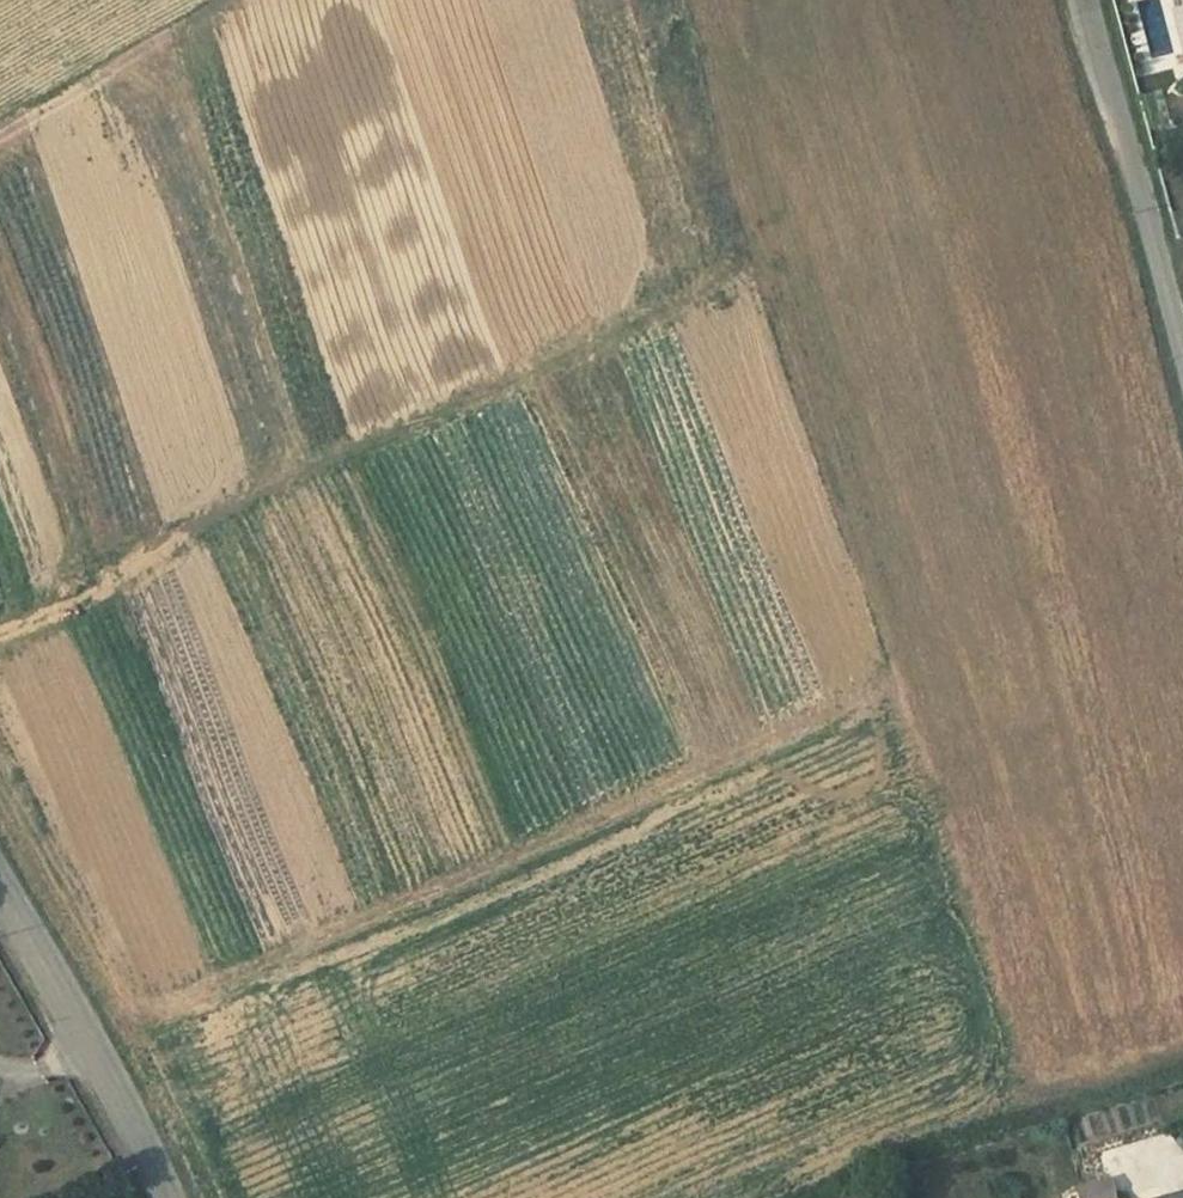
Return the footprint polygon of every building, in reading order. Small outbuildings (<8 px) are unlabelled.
[(1074,1190),(1076,1197),(1091,1197),(1104,1195),(1105,1197),(1115,1197),(1111,1180),(1074,1190)]
